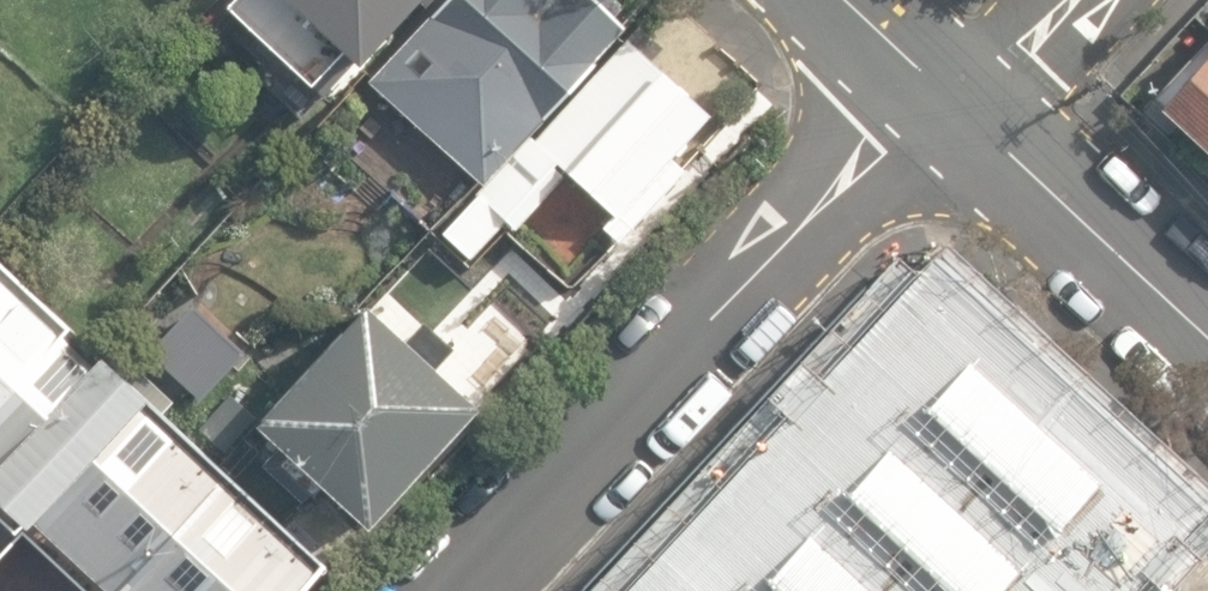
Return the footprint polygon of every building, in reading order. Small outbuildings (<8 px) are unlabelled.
[(439,0),(235,0),(231,5),(331,91),(365,51),(383,66),(439,0)] [(599,0),(459,0),(377,84),(473,177),(622,23),(599,0)] [(632,19),(445,219),(482,254),(561,170),(608,215),(596,227),(621,250),(742,121),(632,19)] [(1151,128),(1207,179),(1207,64),(1151,128)] [(921,249),(614,590),(1127,590),(1206,502),(921,249)] [(0,262),(0,397),(68,326),(0,262)] [(484,400),(367,299),(263,418),(380,521),(484,400)] [(143,412),(24,532),(84,590),(326,590),(143,412)]
